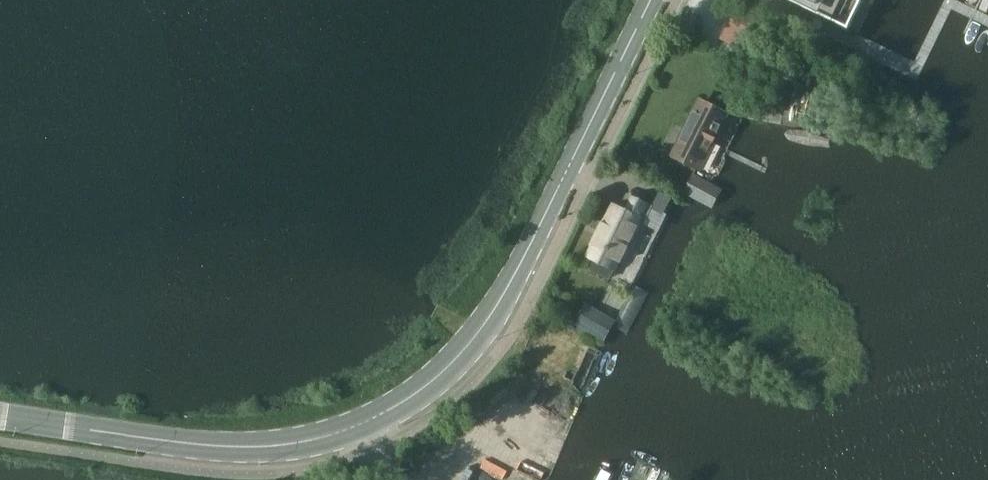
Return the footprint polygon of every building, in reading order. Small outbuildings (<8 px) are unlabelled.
[(833,21),(860,34),(876,0),(789,0),(833,21)] [(760,19),(739,8),(728,29),(722,39),(743,51),(749,41),(760,19)] [(701,166),(727,114),(701,101),(675,154),(701,166)] [(713,205),(723,185),(696,171),(685,190),(713,205)] [(593,246),(589,254),(597,257),(596,259),(591,270),(610,279),(616,266),(617,267),(618,267),(628,246),(641,218),(645,220),(651,208),(663,215),(672,198),(659,191),(658,191),(650,205),(628,194),(628,196),(623,205),(622,208),(613,204),(605,220),(608,221),(598,240),(596,239),(593,246)] [(562,308),(545,299),(541,307),(558,316),(562,308)] [(605,341),(618,320),(588,303),(576,324),(605,341)]
